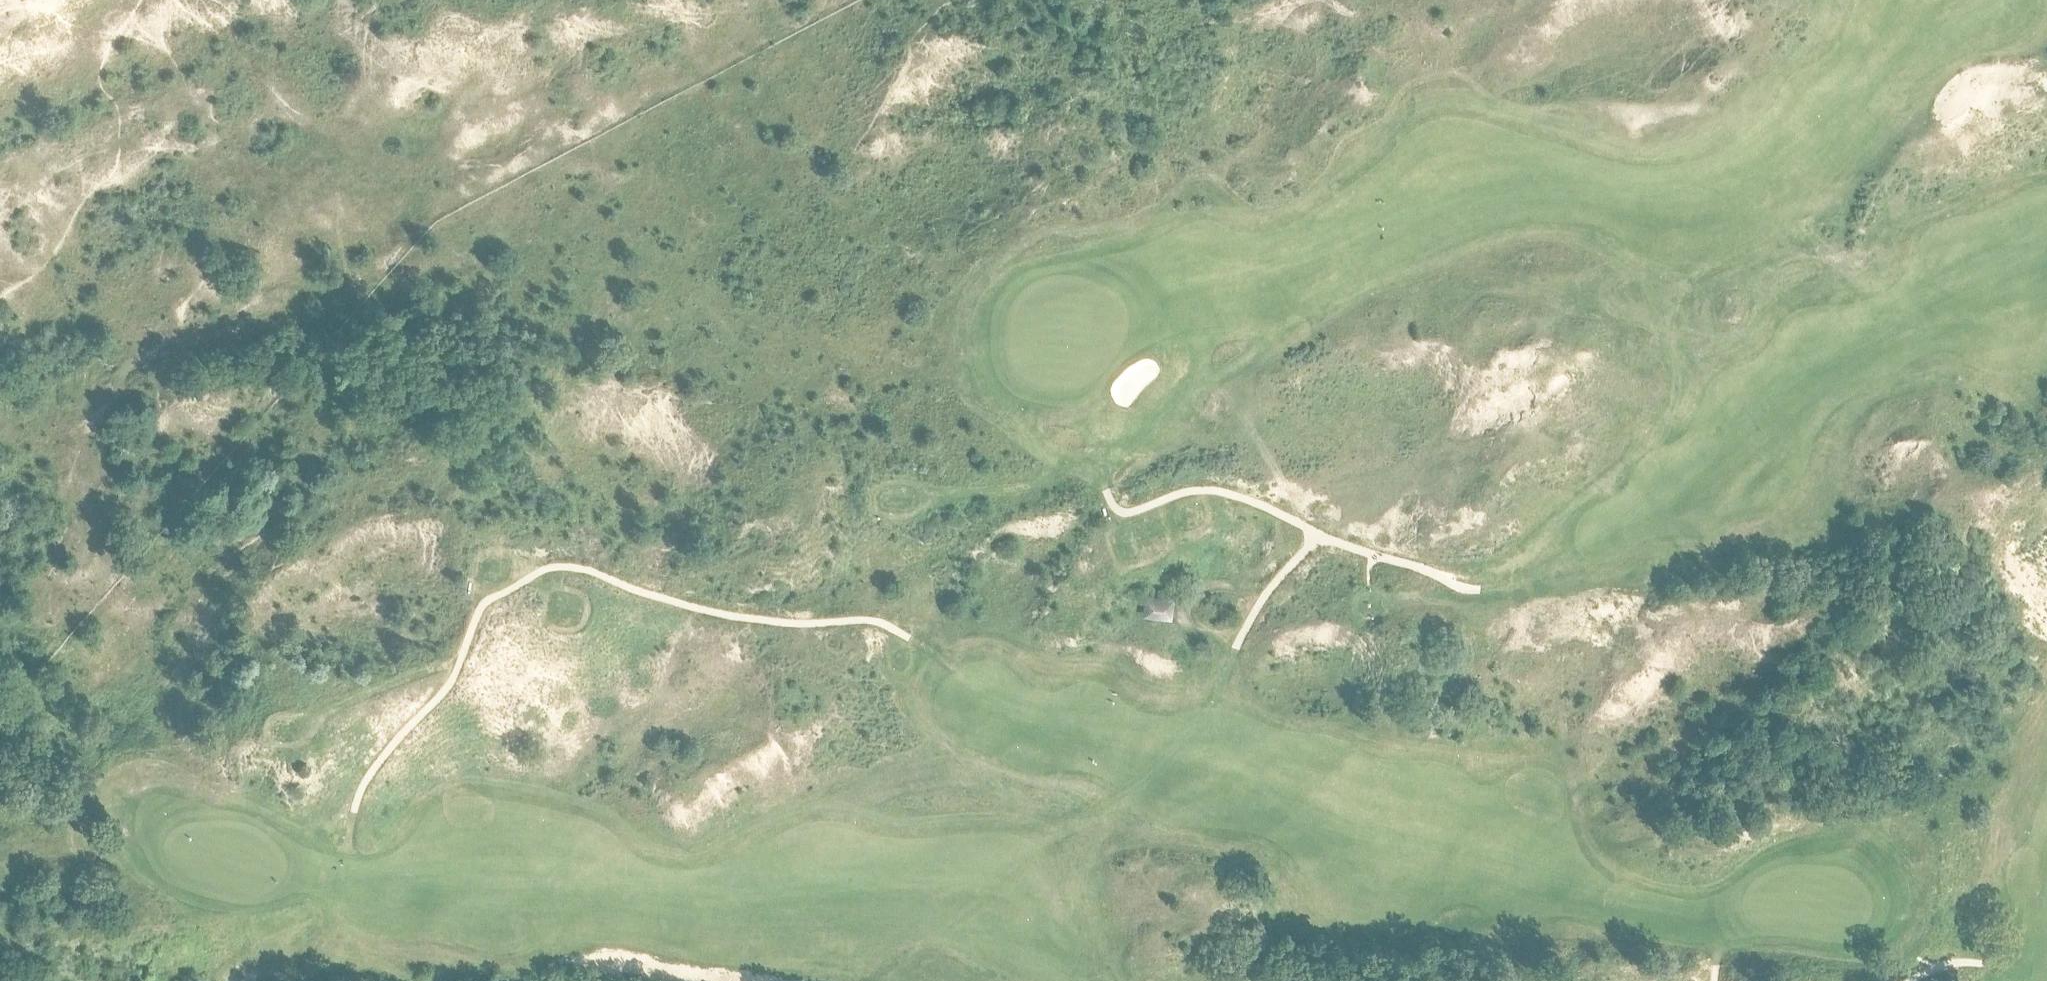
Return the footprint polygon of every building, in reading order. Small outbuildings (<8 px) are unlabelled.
[(1145,595),(1142,617),(1172,620),(1175,600),(1145,595)]
